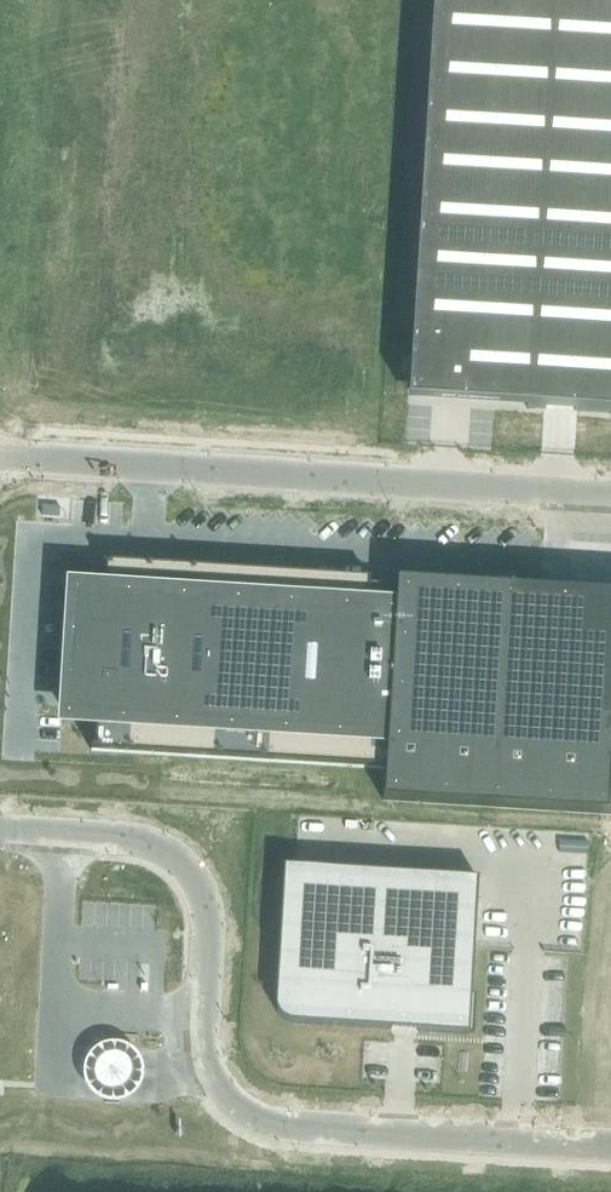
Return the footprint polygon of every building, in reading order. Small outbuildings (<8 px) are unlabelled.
[(408,400),(610,413),(610,0),(433,0),(432,17),(412,329),(408,400)] [(68,721),(98,722),(97,753),(389,765),(387,797),(610,809),(603,954),(610,955),(610,678),(562,675),(567,592),(107,567),(107,601),(76,599),(68,721)] [(284,867),(275,1004),(276,1010),(279,1015),(283,1020),(288,1023),(293,1024),(392,1030),(392,1026),(418,1028),(418,1032),(469,1035),(478,879),(284,867)] [(139,1055),(132,1048),(124,1043),(114,1041),(104,1043),(96,1047),(89,1054),(85,1063),(84,1073),(86,1082),(91,1091),(99,1097),(108,1101),(118,1101),(128,1098),(136,1092),(141,1084),(144,1074),(143,1064),(139,1055)]
